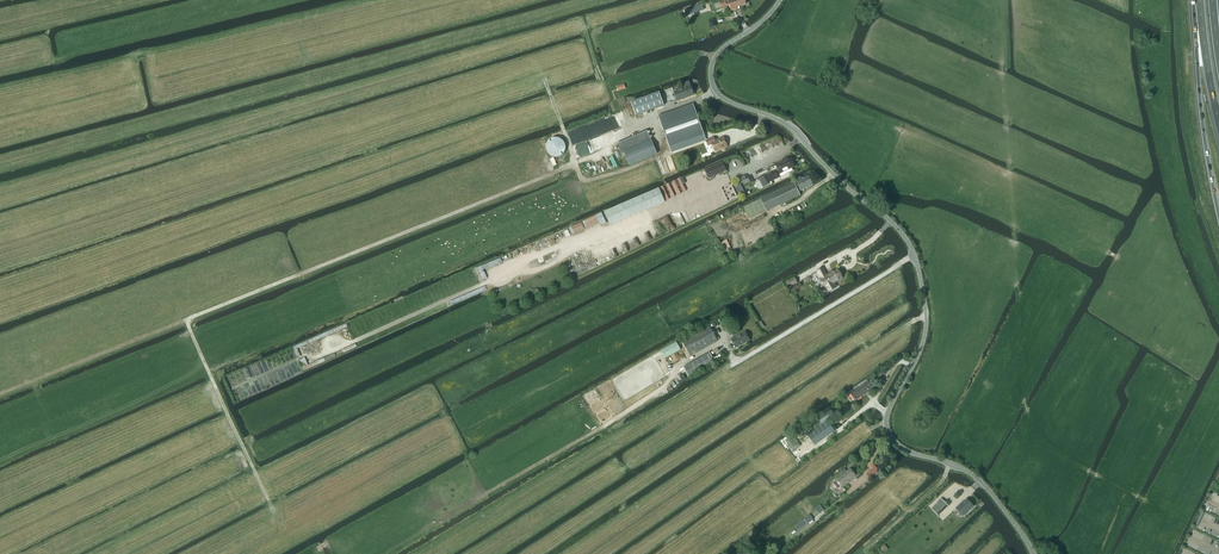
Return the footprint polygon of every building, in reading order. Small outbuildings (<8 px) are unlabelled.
[(745,0),(728,0),(720,2),(722,8),(730,5),(732,10),(737,9),(736,7),(746,4),(745,0)] [(690,14),(704,9),(702,3),(688,8),(690,14)] [(691,86),(674,92),(677,101),(694,95),(691,86)] [(659,93),(631,102),(636,116),(664,106),(659,93)] [(659,116),(661,122),(671,148),(672,152),(697,143),(701,142),(704,138),(704,137),(693,104),(659,116)] [(657,153),(647,131),(616,144),(620,153),(623,152),(629,165),(657,153)] [(555,157),(556,157),(557,157),(558,157),(559,156),(560,156),(561,156),(561,155),(562,155),(563,154),(563,153),(564,153),(564,152),(565,151),(565,150),(565,149),(565,148),(565,147),(565,146),(565,145),(565,144),(565,143),(564,143),(564,142),(563,141),(562,140),(561,139),(560,139),(559,138),(558,138),(557,138),(556,138),(555,138),(554,138),(553,138),(552,139),(551,139),(550,140),(549,140),(549,141),(548,141),(548,142),(547,143),(547,144),(546,145),(546,146),(546,147),(546,148),(546,149),(546,150),(547,151),(547,152),(548,153),(548,154),(549,154),(550,155),(551,156),(552,156),(553,157),(554,157),(555,157)] [(727,147),(723,138),(715,141),(713,138),(706,141),(708,146),(712,144),(715,152),(727,147)] [(760,179),(764,188),(768,186),(767,184),(778,178),(781,176),(781,177),(792,171),(791,169),(794,167),(792,163),(792,162),(793,161),(791,159),(790,159),(789,158),(775,165),(779,171),(775,173),(775,172),(760,179)] [(708,179),(726,171),(722,163),(705,171),(708,179)] [(813,185),(808,176),(801,179),(800,177),(795,179),(795,180),(796,182),(760,199),(743,207),(743,208),(748,219),(765,210),(766,212),(800,196),(798,192),(813,185)] [(659,188),(604,212),(610,225),(665,202),(659,188)] [(481,266),(477,268),(483,280),(487,278),(481,266)] [(827,275),(823,268),(817,272),(821,279),(820,279),(827,293),(837,287),(834,282),(842,278),(837,270),(827,275)] [(789,288),(797,283),(794,278),(786,282),(789,288)] [(725,317),(724,316),(721,318),(725,327),(729,325),(727,320),(728,320),(726,317),(726,316),(725,316),(725,317)] [(690,355),(718,340),(709,325),(682,340),(690,355)] [(745,332),(731,340),(736,348),(750,341),(745,332)] [(676,342),(661,351),(660,351),(665,359),(681,350),(676,342)] [(709,353),(683,367),(688,376),(714,361),(709,353)] [(308,365),(301,368),(303,371),(325,361),(324,358),(323,358),(308,365)] [(871,386),(876,382),(873,378),(868,382),(867,382),(851,393),(856,400),(872,388),(871,386)] [(819,427),(835,416),(830,409),(814,419),(819,427)] [(792,435),(785,440),(792,451),(800,446),(792,435)] [(872,478),(879,472),(875,467),(868,472),(872,478)] [(842,475),(833,482),(838,489),(855,475),(850,468),(846,472),(844,469),(840,472),(842,475)] [(938,516),(948,506),(941,499),(931,509),(938,516)] [(973,506),(966,499),(960,505),(960,504),(955,508),(963,516),(973,506)] [(818,514),(824,510),(820,505),(815,509),(818,514)] [(810,514),(795,526),(798,531),(813,519),(810,514)]
